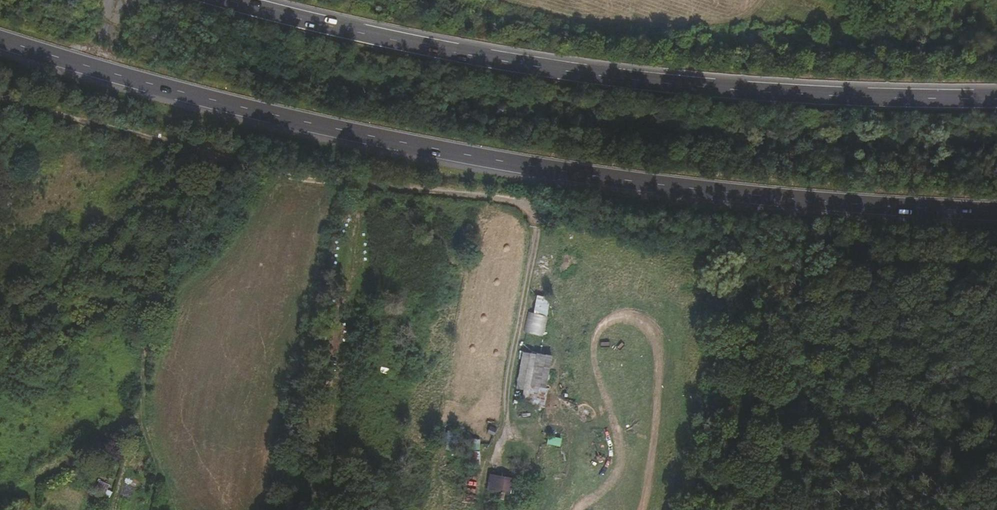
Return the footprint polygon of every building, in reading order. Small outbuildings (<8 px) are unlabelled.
[(541,276),(535,313),(547,316),(553,276),(541,276)] [(517,388),(531,390),(531,386),(536,354),(524,352),(517,388)] [(536,354),(531,386),(536,386),(541,354),(536,354)] [(541,354),(536,386),(546,388),(552,356),(541,354)] [(446,440),(458,444),(461,435),(448,431),(446,440)] [(406,449),(423,455),(426,447),(409,441),(406,449)] [(466,451),(465,482),(478,483),(480,452),(466,451)] [(491,476),(489,486),(509,490),(511,480),(491,476)] [(518,488),(517,497),(527,498),(528,489),(518,488)] [(38,496),(29,493),(24,507),(34,509),(38,496)]
